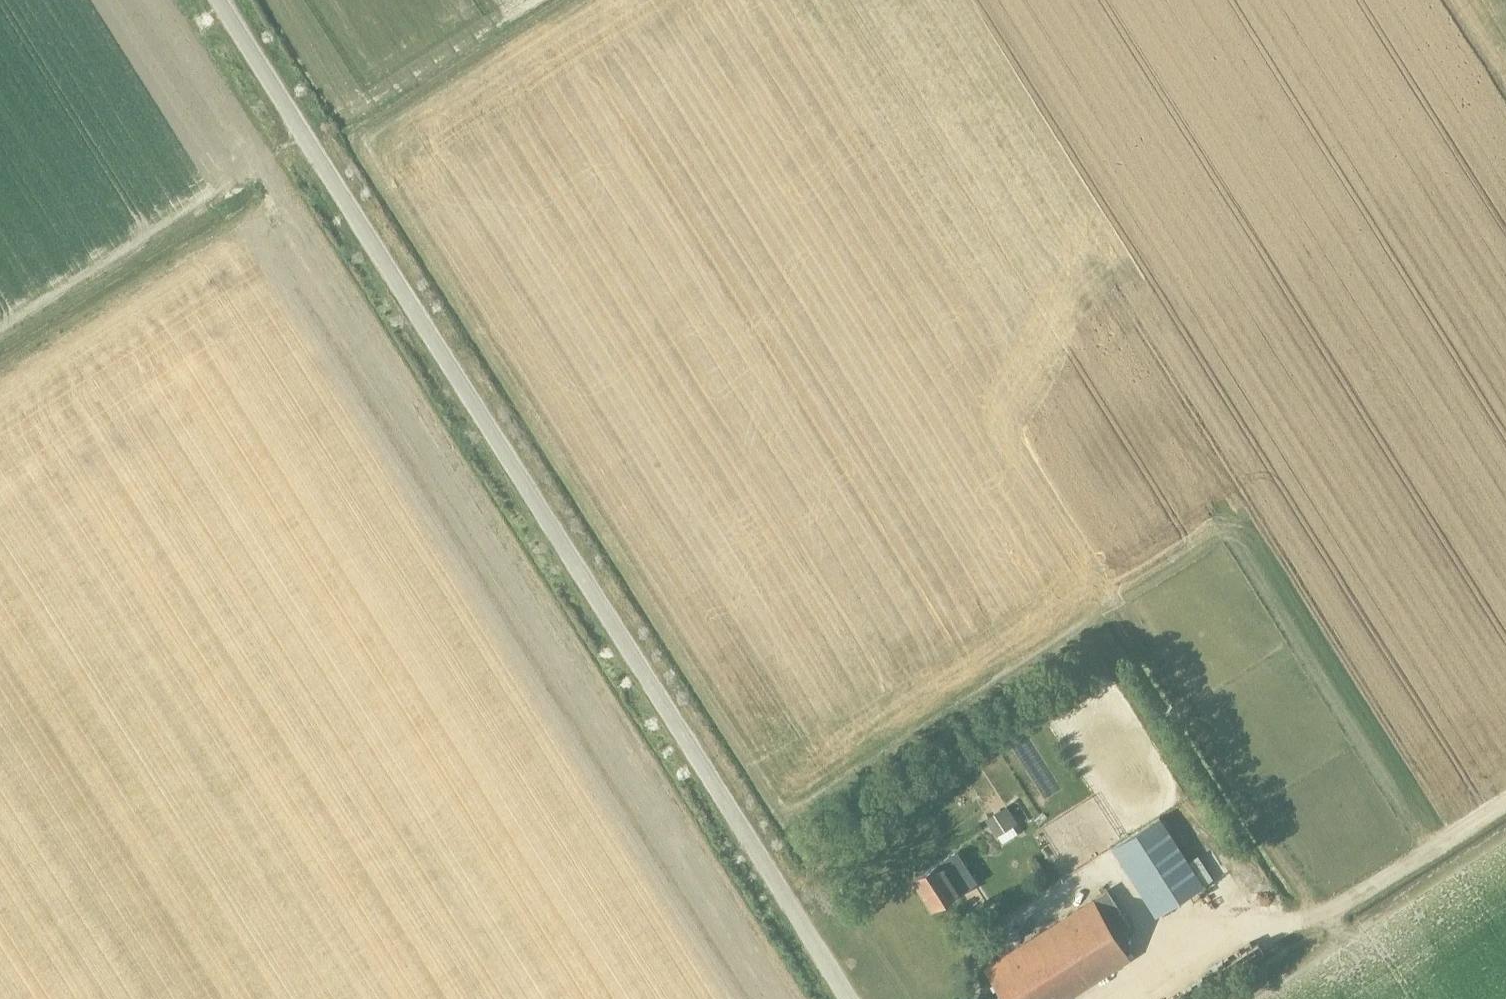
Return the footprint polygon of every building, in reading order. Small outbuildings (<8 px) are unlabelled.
[(997,832),(1015,820),(1003,801),(985,813),(997,832)] [(1154,916),(1203,885),(1160,817),(1111,848),(1154,916)] [(976,882),(957,853),(956,852),(912,880),(931,910),(976,882)] [(1128,959),(1092,900),(984,968),(1004,998),(1066,998),(1128,959)]
